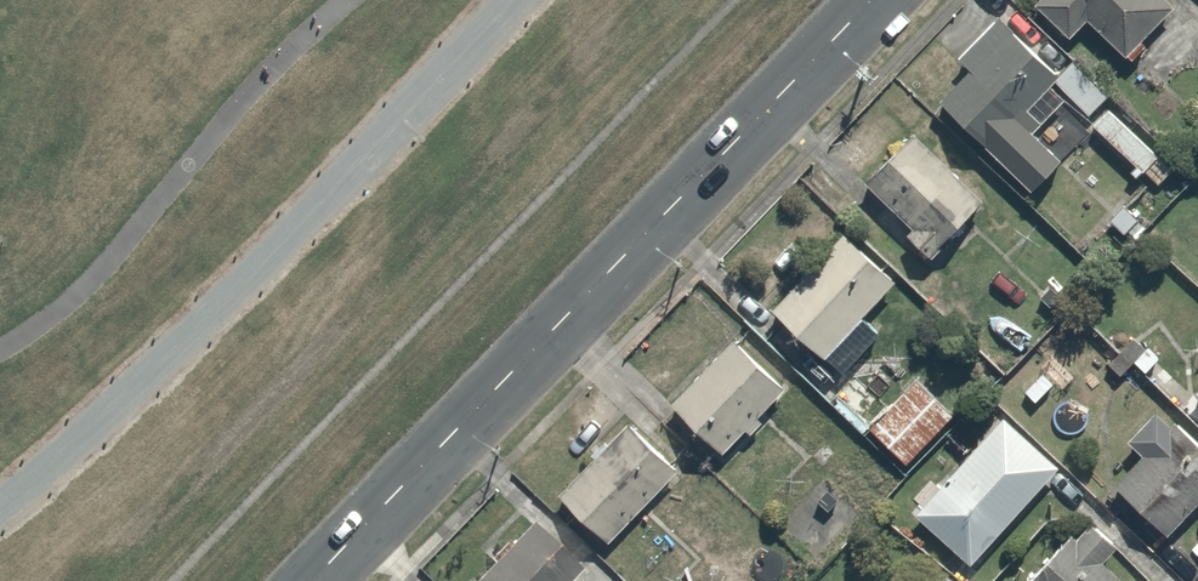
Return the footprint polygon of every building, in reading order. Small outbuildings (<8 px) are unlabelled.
[(1036,31),(1060,6),(1098,43),(1141,0),(1005,0),(1036,31)] [(898,96),(948,146),(983,112),(1005,134),(1044,95),(972,23),(898,96)] [(825,185),(891,251),(943,200),(877,134),(825,185)] [(735,301),(804,370),(842,332),(819,310),(855,275),(807,228),(735,301)] [(636,396),(681,441),(747,375),(703,331),(636,396)] [(1197,429),(1197,352),(1160,394),(1197,429)] [(1081,484),(1130,532),(1194,467),(1130,404),(1092,443),(1107,458),(1081,484)] [(881,508),(937,559),(1024,463),(969,413),(881,508)] [(525,486),(569,531),(638,464),(594,419),(525,486)] [(550,569),(504,521),(442,580),(537,580),(550,569)] [(1030,535),(991,580),(1083,580),(1030,535)]
